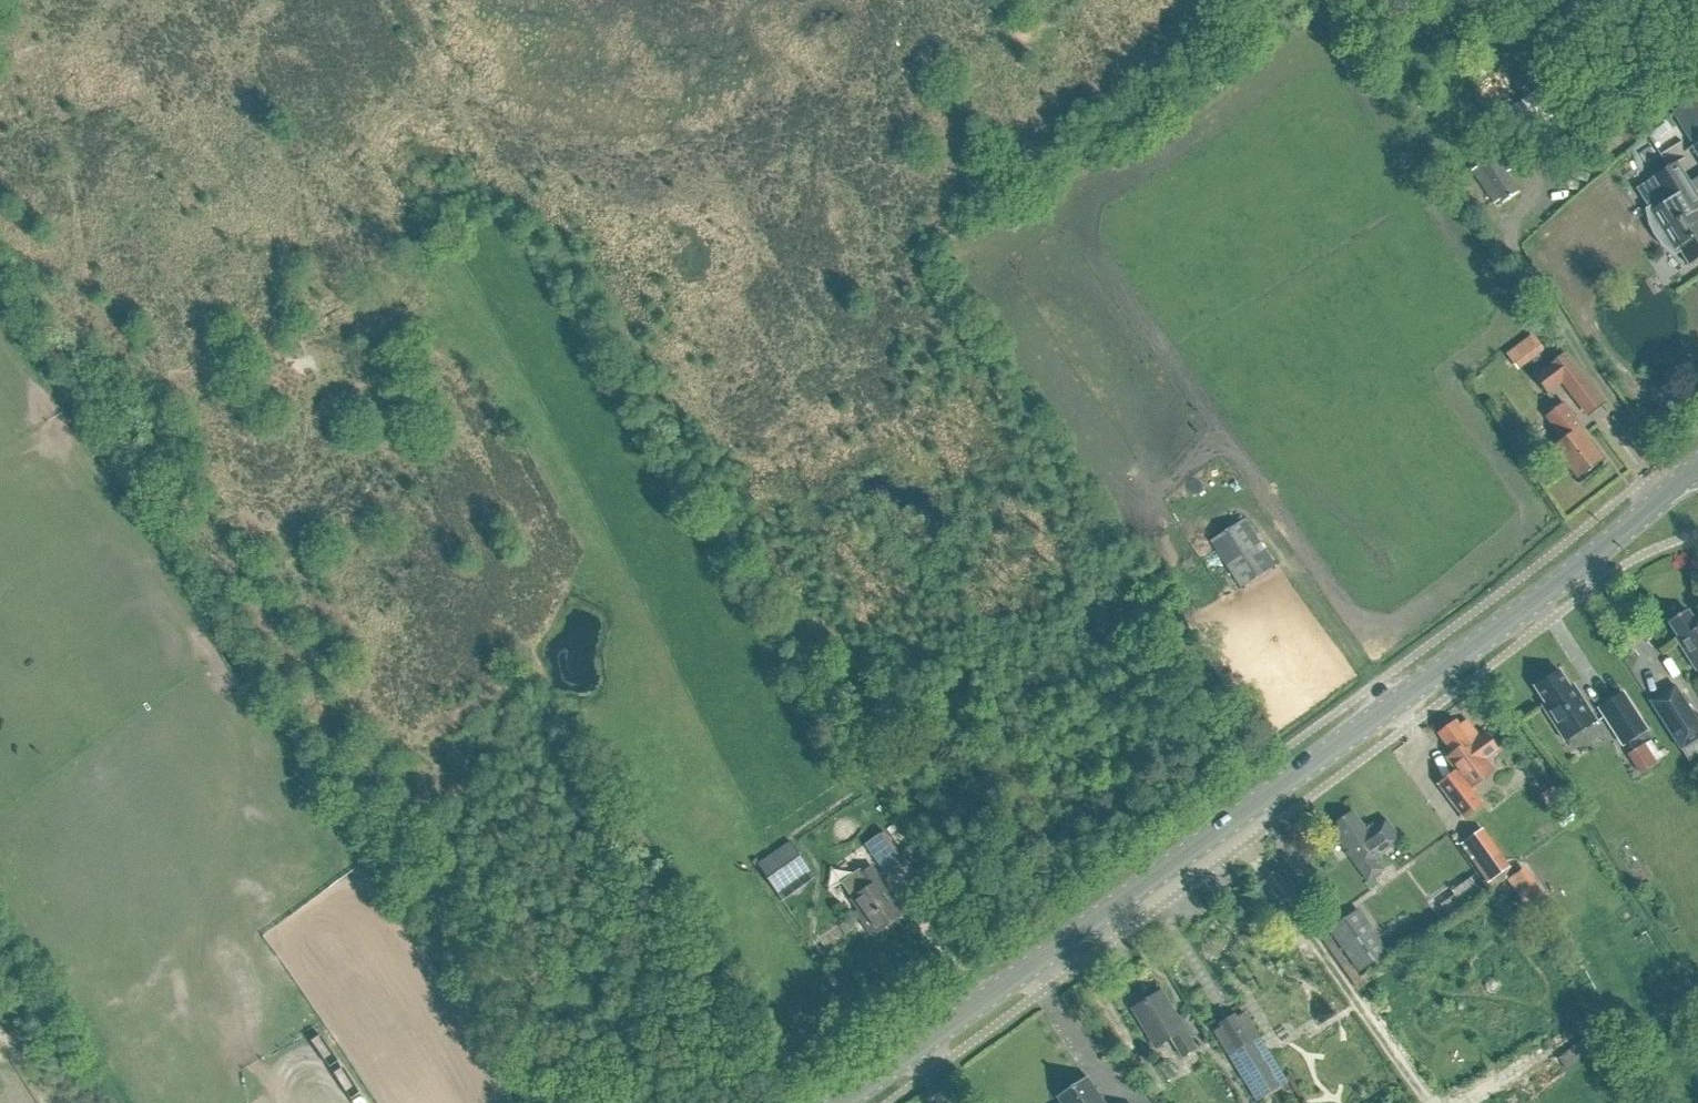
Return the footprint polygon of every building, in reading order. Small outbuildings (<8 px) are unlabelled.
[(1668,117),(1648,134),(1655,142),(1675,126),(1668,117)] [(1487,129),(1501,151),(1514,143),(1499,121),(1487,129)] [(1684,151),(1685,153),(1692,148),(1697,158),(1697,143),(1684,151)] [(1500,200),(1502,204),(1518,193),(1517,192),(1518,192),(1506,174),(1509,171),(1498,154),(1473,170),(1473,171),(1472,171),(1494,204),(1500,200)] [(1674,251),(1678,248),(1688,266),(1697,260),(1697,214),(1696,211),(1697,210),(1697,197),(1677,164),(1684,159),(1683,158),(1645,181),(1646,183),(1653,178),(1667,201),(1650,211),(1650,212),(1652,224),(1657,234),(1664,243),(1673,250),(1674,251)] [(1544,350),(1530,331),(1486,366),(1499,382),(1544,350)] [(1563,352),(1534,376),(1548,394),(1561,383),(1572,396),(1588,383),(1563,352)] [(1603,460),(1579,429),(1581,427),(1563,403),(1545,417),(1563,440),(1553,447),(1577,480),(1603,460)] [(1244,518),(1209,540),(1239,587),(1274,565),(1244,518)] [(1668,622),(1678,637),(1675,638),(1697,671),(1697,670),(1697,624),(1696,625),(1686,610),(1668,622)] [(1647,656),(1638,663),(1649,679),(1659,673),(1647,656)] [(1559,671),(1534,687),(1545,703),(1542,705),(1565,740),(1596,720),(1581,697),(1578,699),(1559,671)] [(1697,738),(1697,723),(1674,686),(1650,701),(1681,749),(1697,738)] [(1604,703),(1628,741),(1647,728),(1622,691),(1604,703)] [(1458,771),(1440,784),(1465,818),(1482,805),(1469,787),(1485,776),(1477,764),(1498,749),(1485,732),(1480,737),(1468,721),(1462,726),(1458,720),(1441,732),(1466,765),(1458,771)] [(1375,858),(1400,840),(1385,819),(1366,832),(1352,811),(1336,823),(1338,827),(1331,832),(1367,881),(1383,870),(1375,858)] [(1482,829),(1461,845),(1489,882),(1509,866),(1482,829)] [(880,833),(865,844),(886,875),(902,865),(880,833)] [(790,842),(757,864),(777,895),(811,872),(790,842)] [(901,914),(868,867),(859,873),(856,869),(837,882),(849,899),(857,910),(853,912),(870,936),(901,914)] [(1459,894),(1478,885),(1470,870),(1452,879),(1459,894)] [(1388,952),(1358,908),(1327,929),(1358,973),(1388,952)] [(1551,927),(1543,932),(1550,942),(1557,936),(1551,927)] [(1183,1056),(1194,1049),(1160,992),(1133,1008),(1156,1046),(1172,1037),(1183,1056)] [(1214,1031),(1256,1101),(1287,1082),(1244,1013),(1214,1031)] [(1086,1076),(1057,1097),(1061,1102),(1104,1102),(1086,1076)] [(489,1093),(479,1102),(499,1102),(489,1093)]
